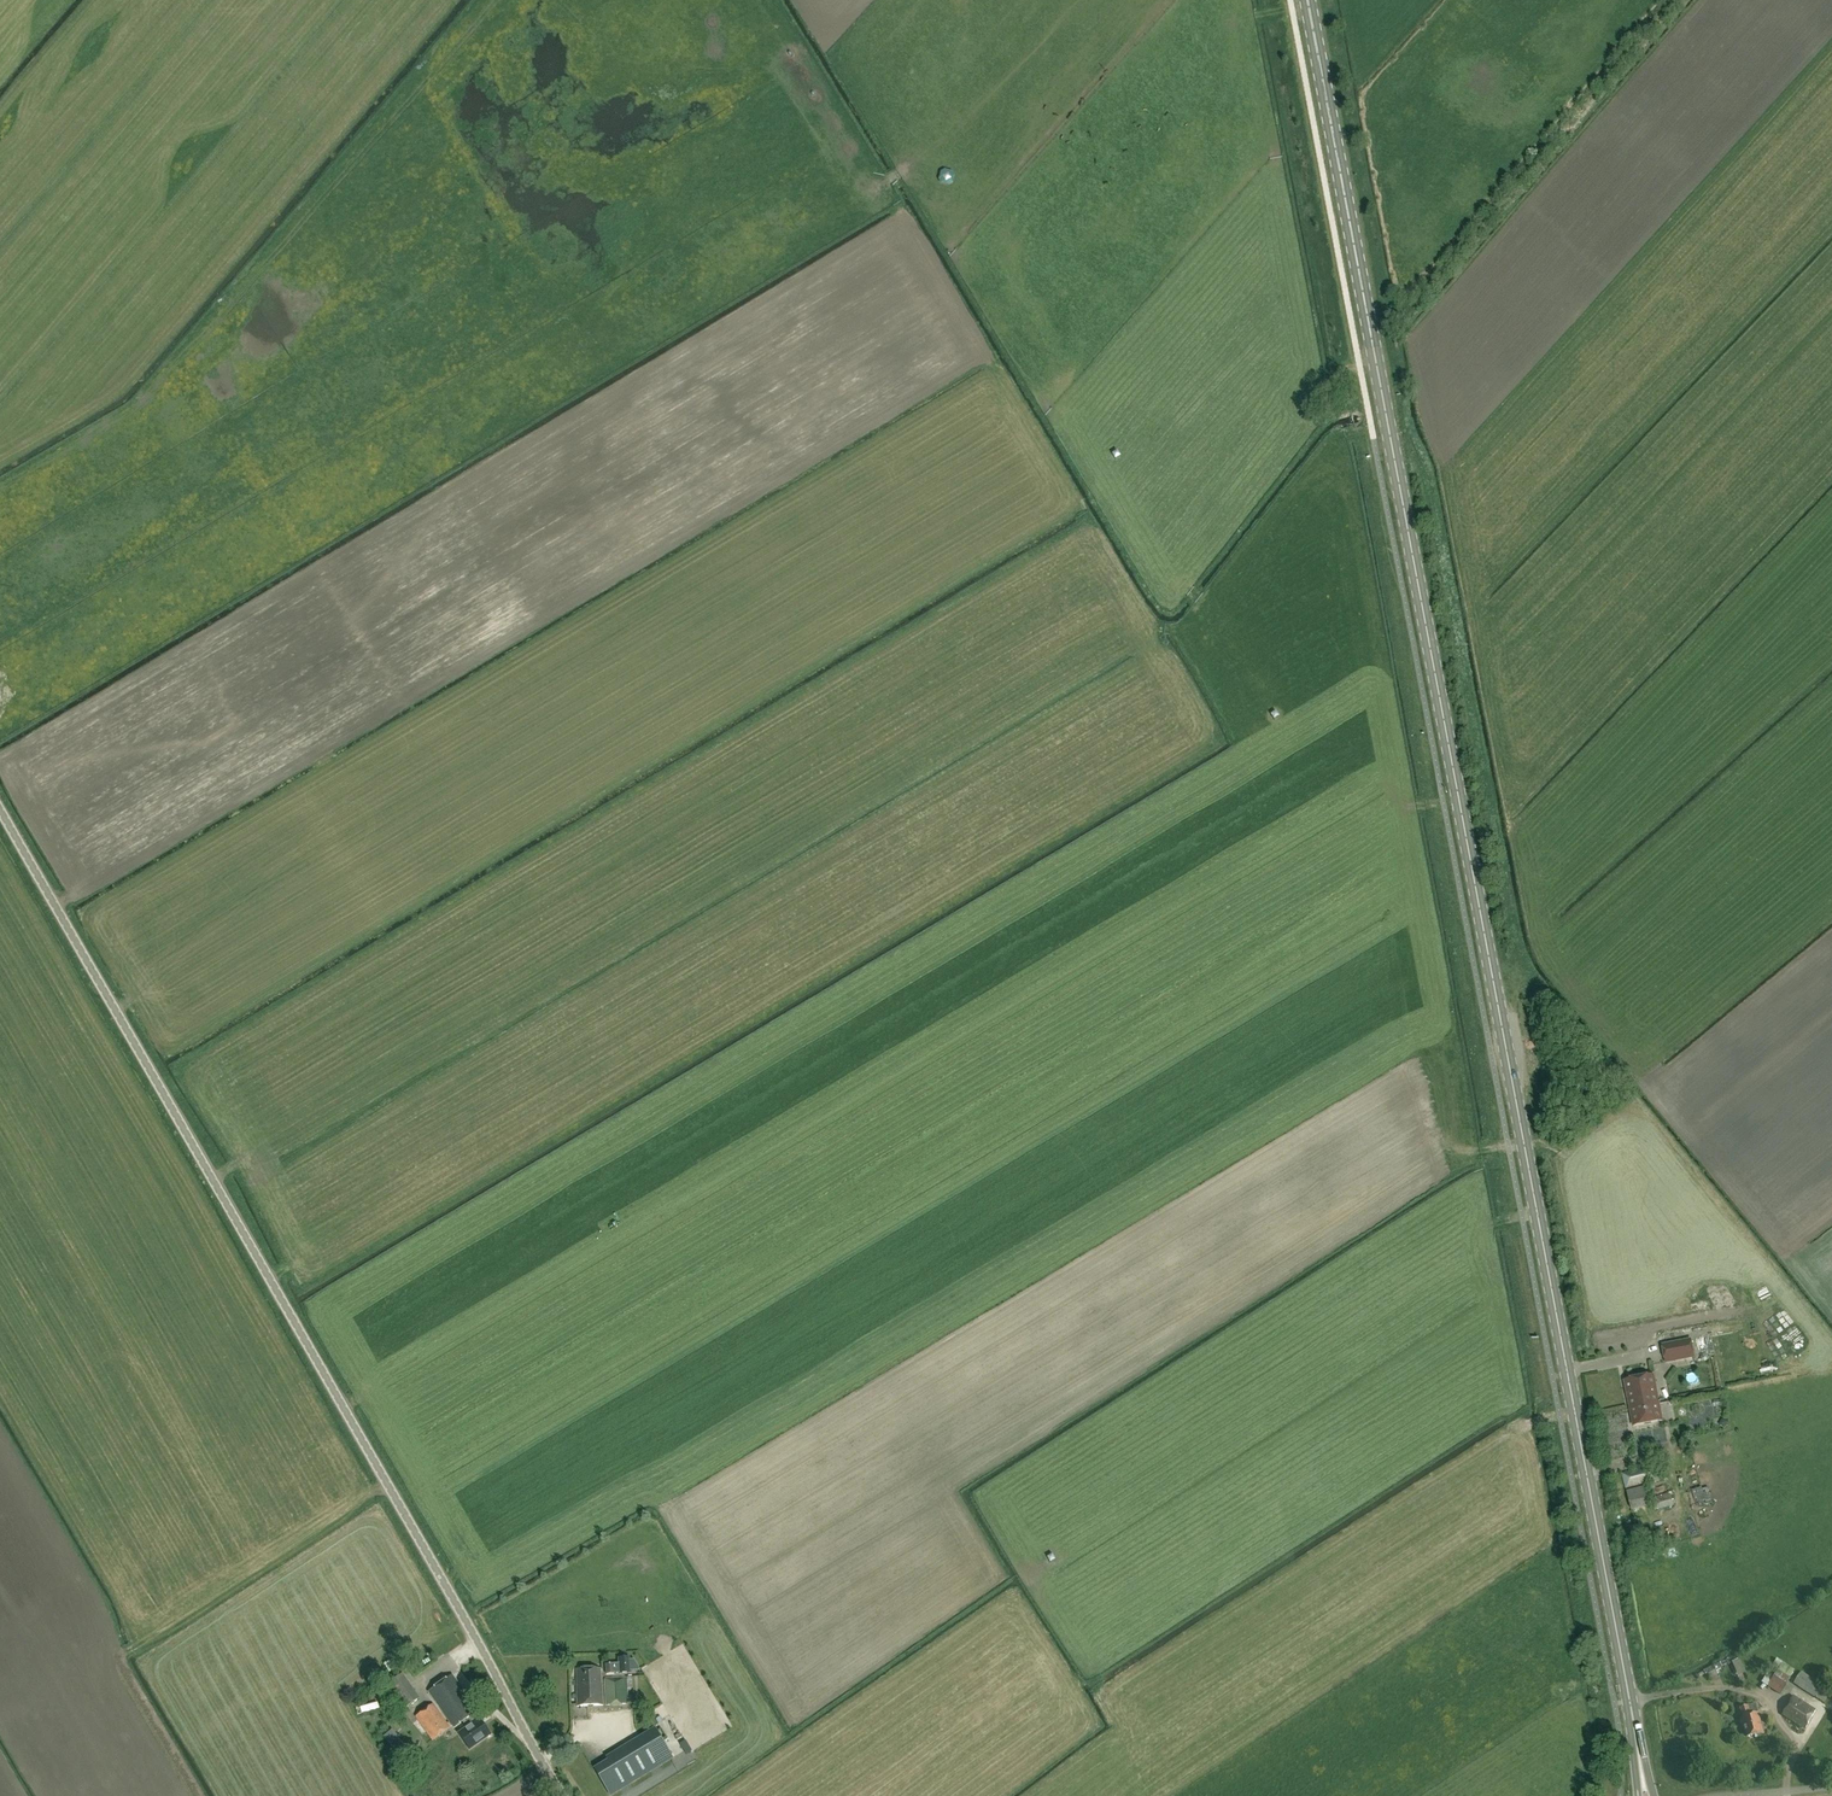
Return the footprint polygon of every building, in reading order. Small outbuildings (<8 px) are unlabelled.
[(1619,1319),(1608,1320),(1609,1330),(1620,1329),(1619,1319)] [(1691,1339),(1662,1344),(1665,1364),(1695,1358),(1691,1339)] [(1630,1409),(1659,1404),(1653,1375),(1625,1381),(1630,1409)] [(1662,1420),(1659,1404),(1630,1409),(1633,1426),(1662,1420)] [(1693,1451),(1704,1450),(1703,1437),(1692,1438),(1693,1451)] [(1625,1490),(1660,1481),(1659,1477),(1657,1470),(1656,1466),(1621,1474),(1625,1490)] [(1657,1470),(1659,1477),(1666,1475),(1665,1468),(1657,1470)] [(1691,1506),(1704,1503),(1699,1485),(1686,1489),(1691,1506)] [(1650,1507),(1645,1487),(1626,1492),(1631,1512),(1650,1507)] [(1655,1511),(1674,1506),(1670,1493),(1652,1497),(1655,1511)] [(619,1663),(613,1664),(614,1674),(631,1672),(631,1671),(630,1660),(630,1657),(619,1658),(619,1663)] [(1780,1694),(1796,1670),(1778,1659),(1762,1682),(1780,1694)] [(1713,1684),(1720,1680),(1716,1670),(1723,1667),(1721,1663),(1678,1682),(1681,1687),(1709,1674),(1713,1684)] [(605,1665),(606,1675),(614,1674),(613,1664),(605,1665)] [(600,1668),(576,1669),(577,1707),(603,1705),(600,1668)] [(1794,1683),(1817,1698),(1824,1686),(1802,1671),(1794,1683)] [(420,1699),(403,1674),(386,1686),(403,1711),(420,1699)] [(453,1728),(477,1712),(452,1675),(428,1692),(453,1728)] [(628,1704),(626,1678),(604,1679),(606,1706),(628,1704)] [(1813,1707),(1793,1695),(1782,1715),(1805,1729),(1817,1709),(1813,1707)] [(375,1700),(356,1708),(359,1715),(378,1708),(375,1700)] [(1742,1727),(1745,1727),(1747,1737),(1763,1732),(1758,1713),(1759,1713),(1756,1703),(1740,1707),(1743,1717),(1742,1717),(1743,1719),(1740,1720),(1742,1727)] [(449,1727),(433,1704),(415,1717),(431,1740),(449,1727)] [(479,1720),(458,1734),(469,1750),(490,1735),(479,1720)] [(399,1738),(392,1729),(383,1737),(390,1745),(399,1738)] [(609,1762),(595,1771),(602,1783),(610,1795),(640,1776),(671,1758),(663,1744),(655,1731),(631,1745),(607,1760),(609,1762)] [(679,1744),(686,1754),(691,1751),(685,1740),(679,1744)]
